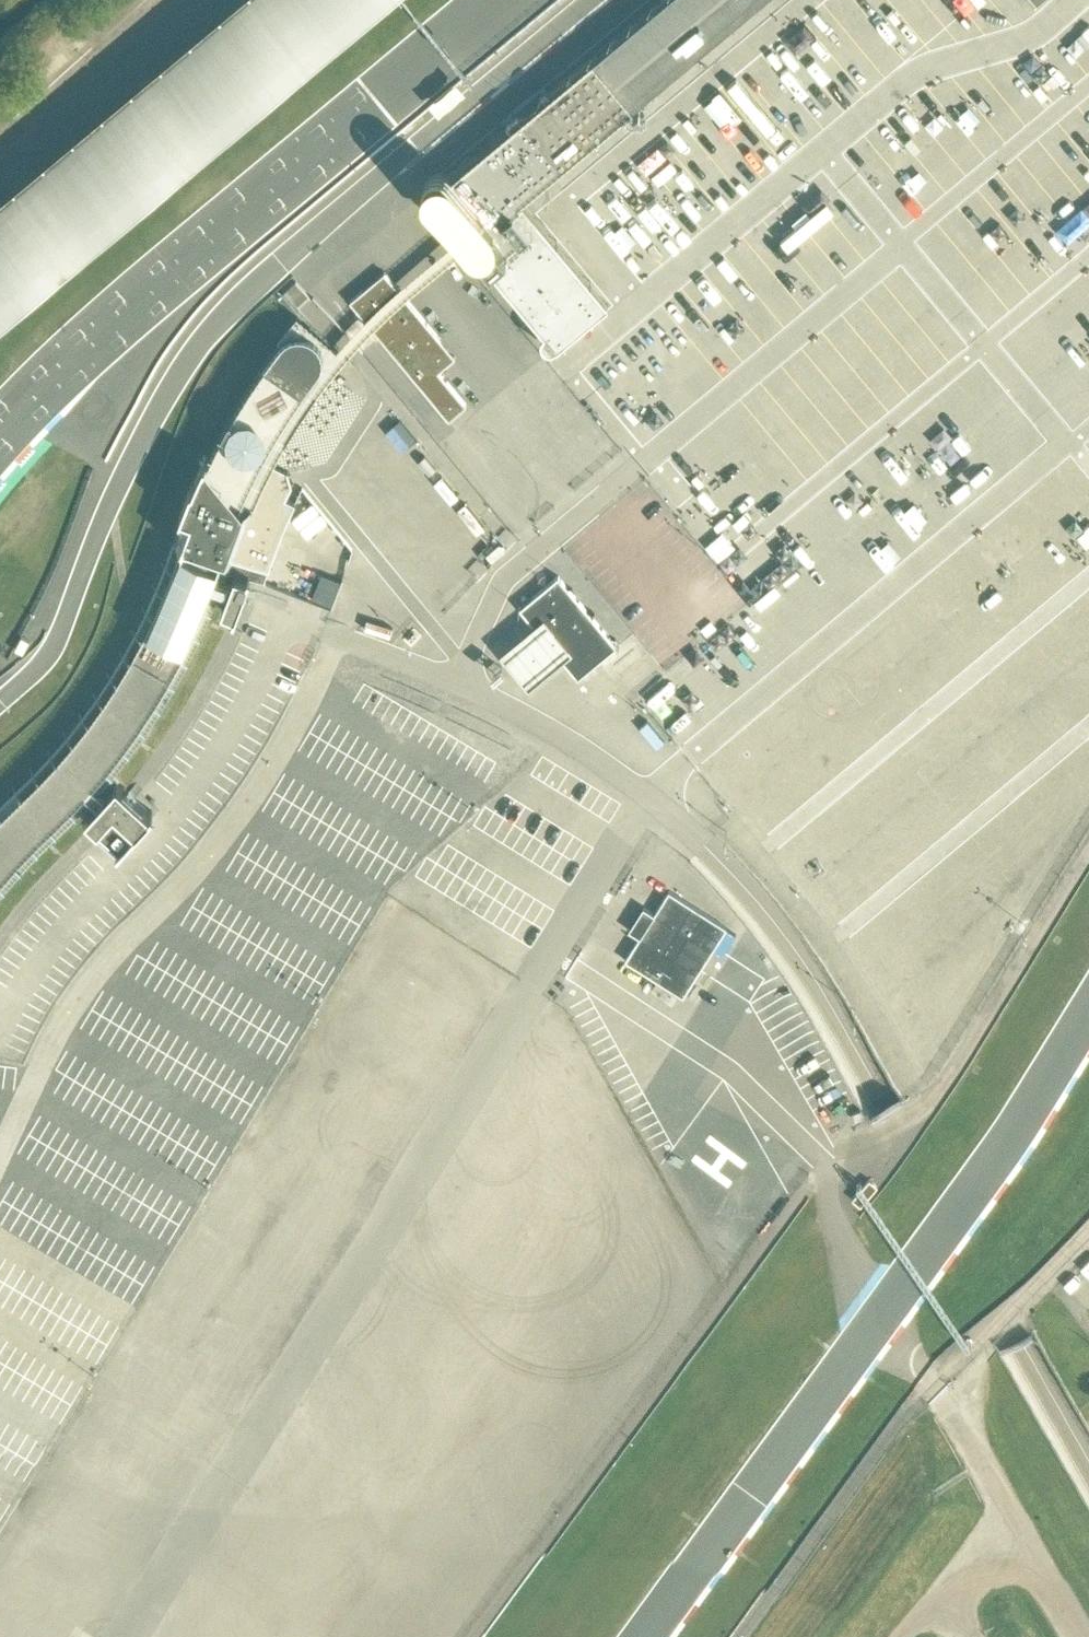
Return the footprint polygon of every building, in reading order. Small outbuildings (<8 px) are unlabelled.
[(0,199),(0,325),(387,0),(241,0),(0,199)] [(544,343),(547,346),(552,346),(556,343),(557,344),(609,301),(523,198),(495,223),(487,213),(742,0),(662,0),(453,171),(446,166),(439,165),(432,166),(428,169),(425,173),(423,179),(423,185),(424,189),(427,193),(471,242),(474,240),(490,259),(488,261),(545,330),(542,333),(542,338),(544,343)] [(1074,116),(1088,138),(1088,107),(1074,116)] [(20,117),(6,124),(13,137),(27,130),(20,117)] [(694,127),(680,138),(696,158),(709,147),(694,127)] [(1047,150),(1035,161),(1056,183),(1068,172),(1047,150)] [(639,228),(647,223),(636,205),(628,211),(639,228)] [(841,226),(853,213),(844,205),(832,217),(841,226)] [(239,251),(196,253),(208,245),(207,230),(185,231),(185,236),(186,236),(62,322),(184,318),(200,307),(202,307),(213,299),(213,283),(246,260),(239,251)] [(822,261),(831,251),(808,231),(800,241),(822,261)] [(646,245),(635,254),(651,274),(662,265),(646,245)] [(804,275),(813,267),(795,246),(786,253),(804,275)] [(745,279),(754,269),(736,253),(727,263),(745,279)] [(384,271),(350,300),(449,419),(467,404),(425,353),(442,339),(384,271)] [(296,292),(316,306),(325,293),(306,279),(296,292)] [(702,303),(682,322),(691,331),(711,312),(702,303)] [(658,325),(670,339),(678,332),(666,318),(658,325)] [(328,376),(318,368),(319,366),(320,364),(321,362),(322,360),(322,357),(322,355),(322,352),(321,350),(321,348),(320,345),(319,343),(317,341),(316,339),(314,338),(312,336),(310,335),(308,334),(306,333),(303,333),(301,332),(299,332),(296,332),(294,333),(292,334),(289,334),(287,336),(285,337),(283,339),(282,340),(267,361),(246,393),(223,432),(208,462),(205,458),(193,485),(191,484),(181,511),(191,515),(183,539),(182,543),(193,548),(178,590),(156,638),(143,661),(113,708),(93,736),(61,773),(11,823),(0,835),(0,876),(36,836),(70,802),(90,782),(109,759),(128,735),(142,714),(159,688),(172,666),(182,646),(192,625),(199,610),(203,600),(220,554),(233,557),(268,568),(295,501),(285,497),(292,484),(288,470),(272,463),(294,425),(322,384),(328,376)] [(955,459),(973,444),(960,429),(951,437),(949,435),(941,442),(955,459)] [(999,442),(957,477),(966,489),(1009,454),(999,442)] [(461,457),(449,466),(471,493),(482,484),(461,457)] [(898,498),(895,501),(906,510),(926,486),(909,472),(891,492),(898,498)] [(1088,496),(1088,481),(1082,473),(1075,480),(1088,496)] [(304,527),(327,535),(337,504),(315,497),(304,527)] [(1012,527),(1003,535),(1018,551),(1027,542),(1012,527)] [(233,557),(229,569),(235,571),(248,577),(264,582),(268,568),(233,557)] [(319,586),(341,594),(349,570),(327,562),(319,586)] [(221,607),(235,612),(248,577),(235,571),(221,607)] [(569,667),(578,676),(616,645),(558,575),(520,607),(539,630),(557,652),(569,667)] [(914,643),(928,634),(922,624),(908,633),(914,643)] [(539,630),(502,661),(532,697),(569,667),(539,630)] [(768,724),(781,743),(791,736),(778,717),(768,724)] [(86,816),(119,847),(151,812),(117,781),(86,816)] [(727,926),(669,889),(625,959),(683,996),(727,926)] [(11,954),(0,949),(0,974),(11,954)] [(1088,1284),(1088,1266),(1076,1279),(1085,1288),(1088,1284)]
